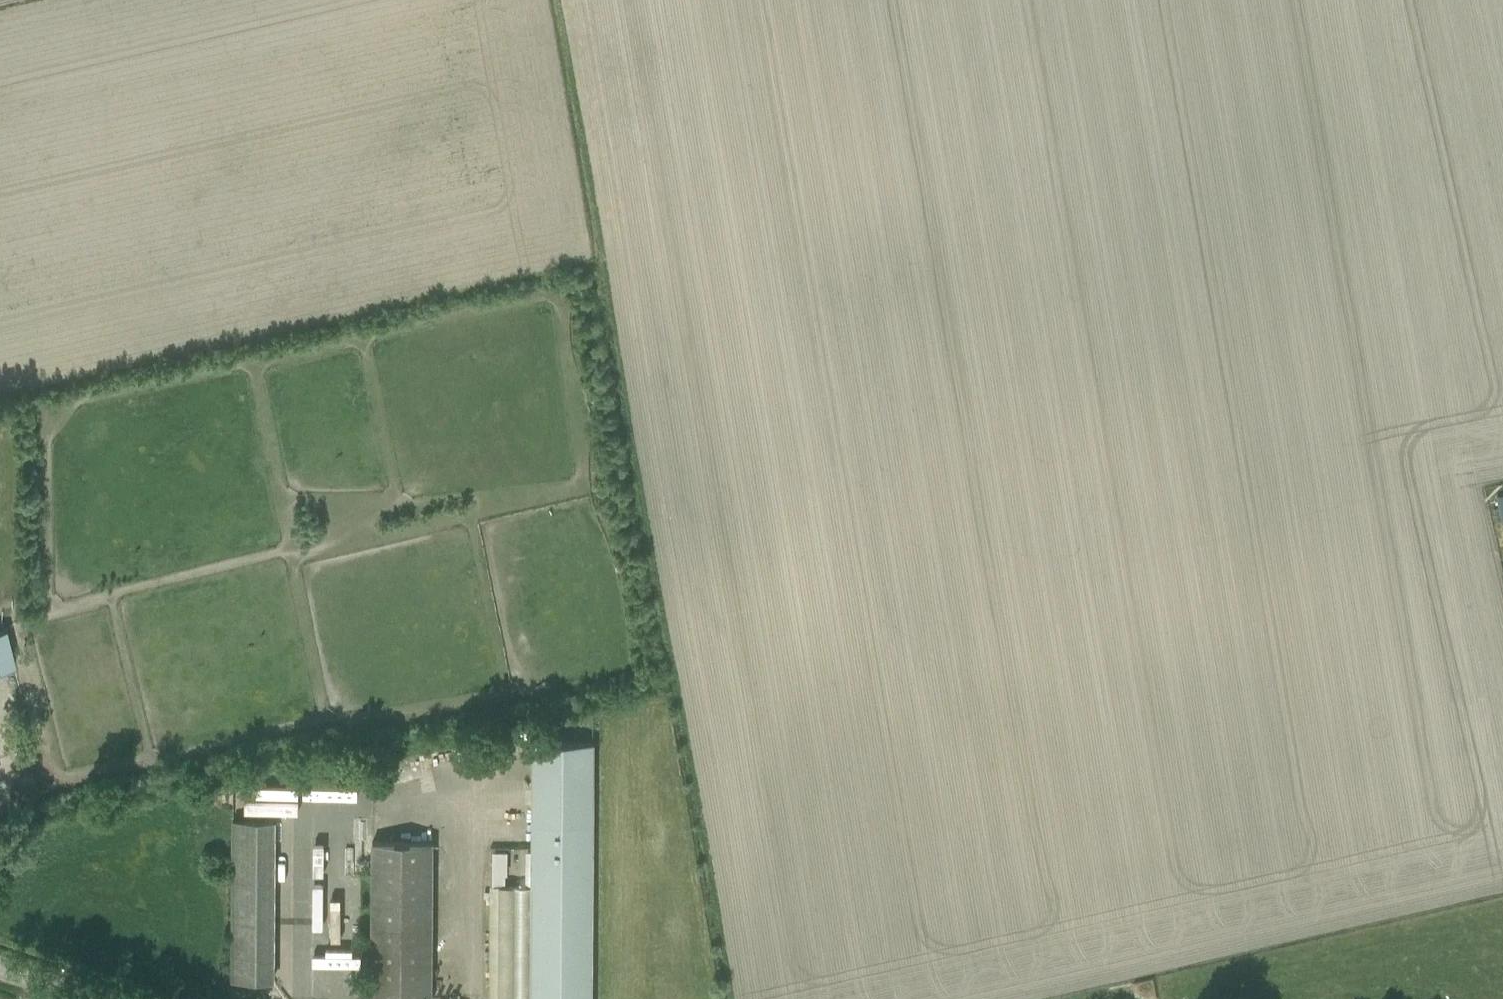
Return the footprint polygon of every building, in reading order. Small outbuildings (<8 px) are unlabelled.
[(14,665),(5,628),(0,629),(0,668),(14,665)] [(591,742),(532,741),(531,998),(590,998),(591,742)] [(233,821),(237,978),(274,977),(270,820),(233,821)] [(432,842),(372,841),(371,998),(431,998),(432,842)] [(490,849),(489,881),(504,881),(505,849),(490,849)]
